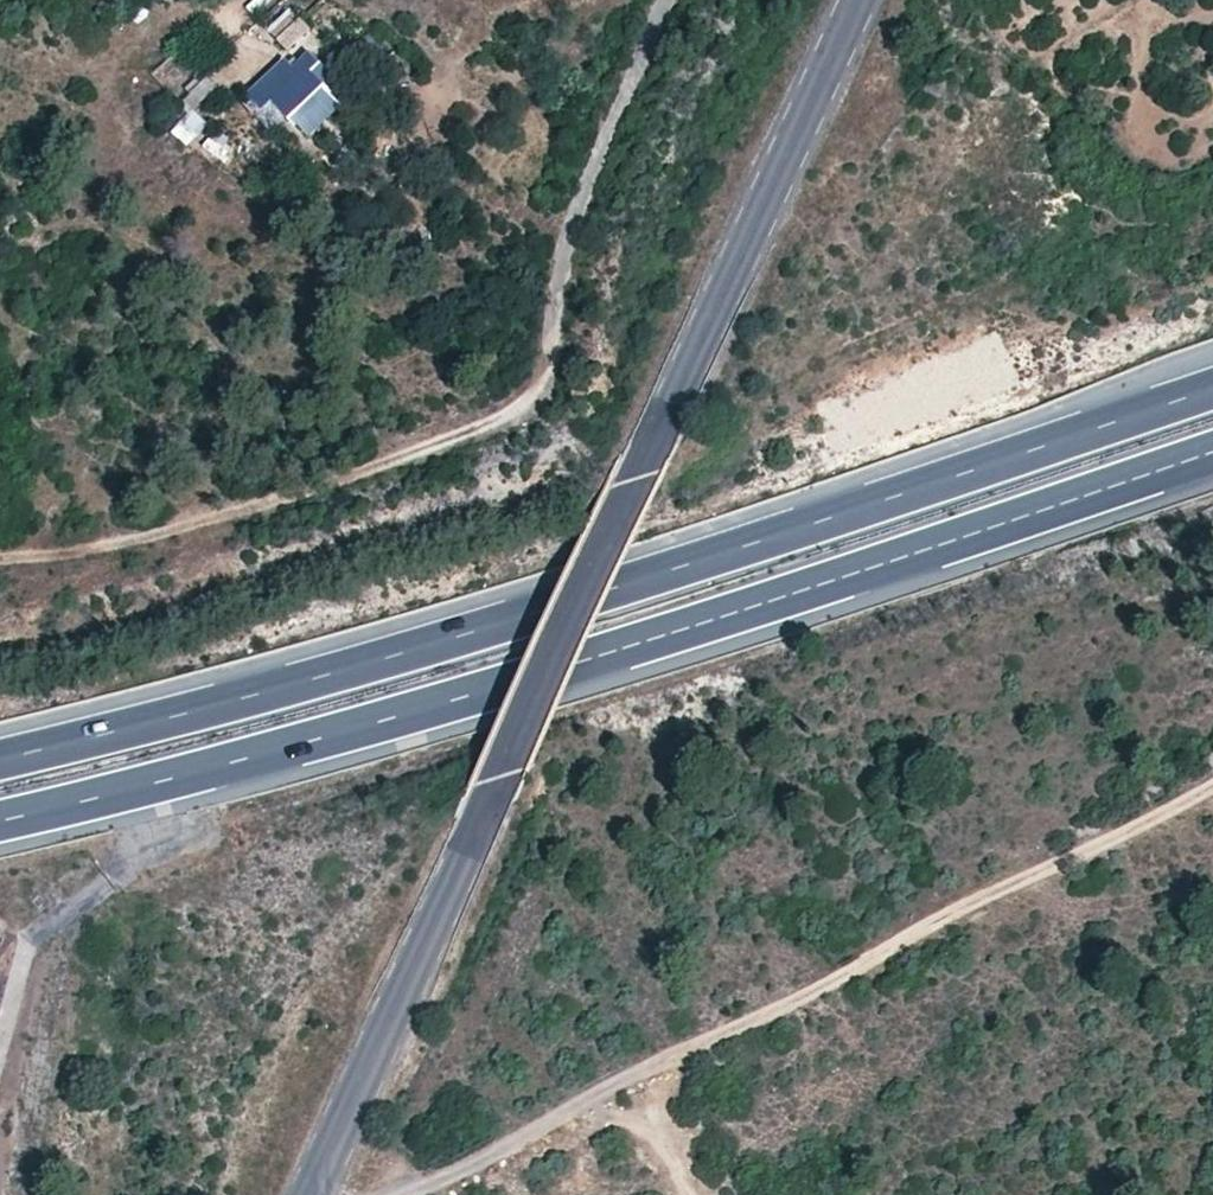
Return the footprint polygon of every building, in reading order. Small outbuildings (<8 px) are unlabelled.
[(290,30),(301,20),(296,14),(285,25),(290,30)] [(289,51),(311,30),(301,20),(290,30),(279,41),(289,51)] [(279,41),(290,30),(285,25),(273,35),(279,41)] [(327,77),(330,74),(310,53),(292,70),(285,63),(243,102),(258,118),(277,100),(290,115),(292,116),(330,93),(326,89),(320,83),(327,77)] [(326,89),(333,83),(327,77),(320,83),(326,89)] [(201,105),(218,88),(209,78),(191,95),(201,105)] [(312,135),(341,108),(329,95),(330,93),(292,116),(312,135)] [(290,115),(277,100),(258,118),(272,132),(290,115)] [(173,131),(188,148),(211,128),(196,111),(173,131)] [(226,164),(232,150),(208,141),(202,155),(226,164)]
